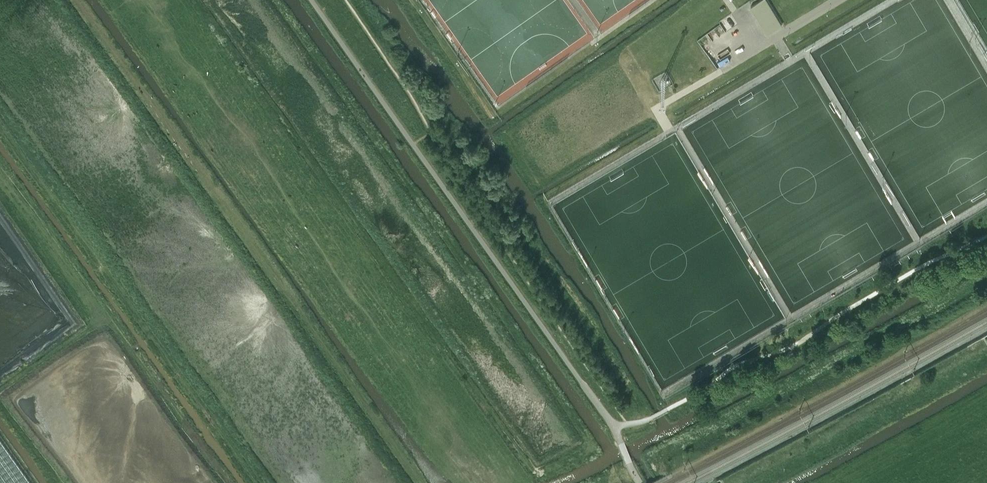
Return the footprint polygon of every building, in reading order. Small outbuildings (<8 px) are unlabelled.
[(754,12),(768,34),(782,25),(766,0),(761,0),(751,6),(754,12)] [(0,440),(0,482),(31,482),(0,440)]
